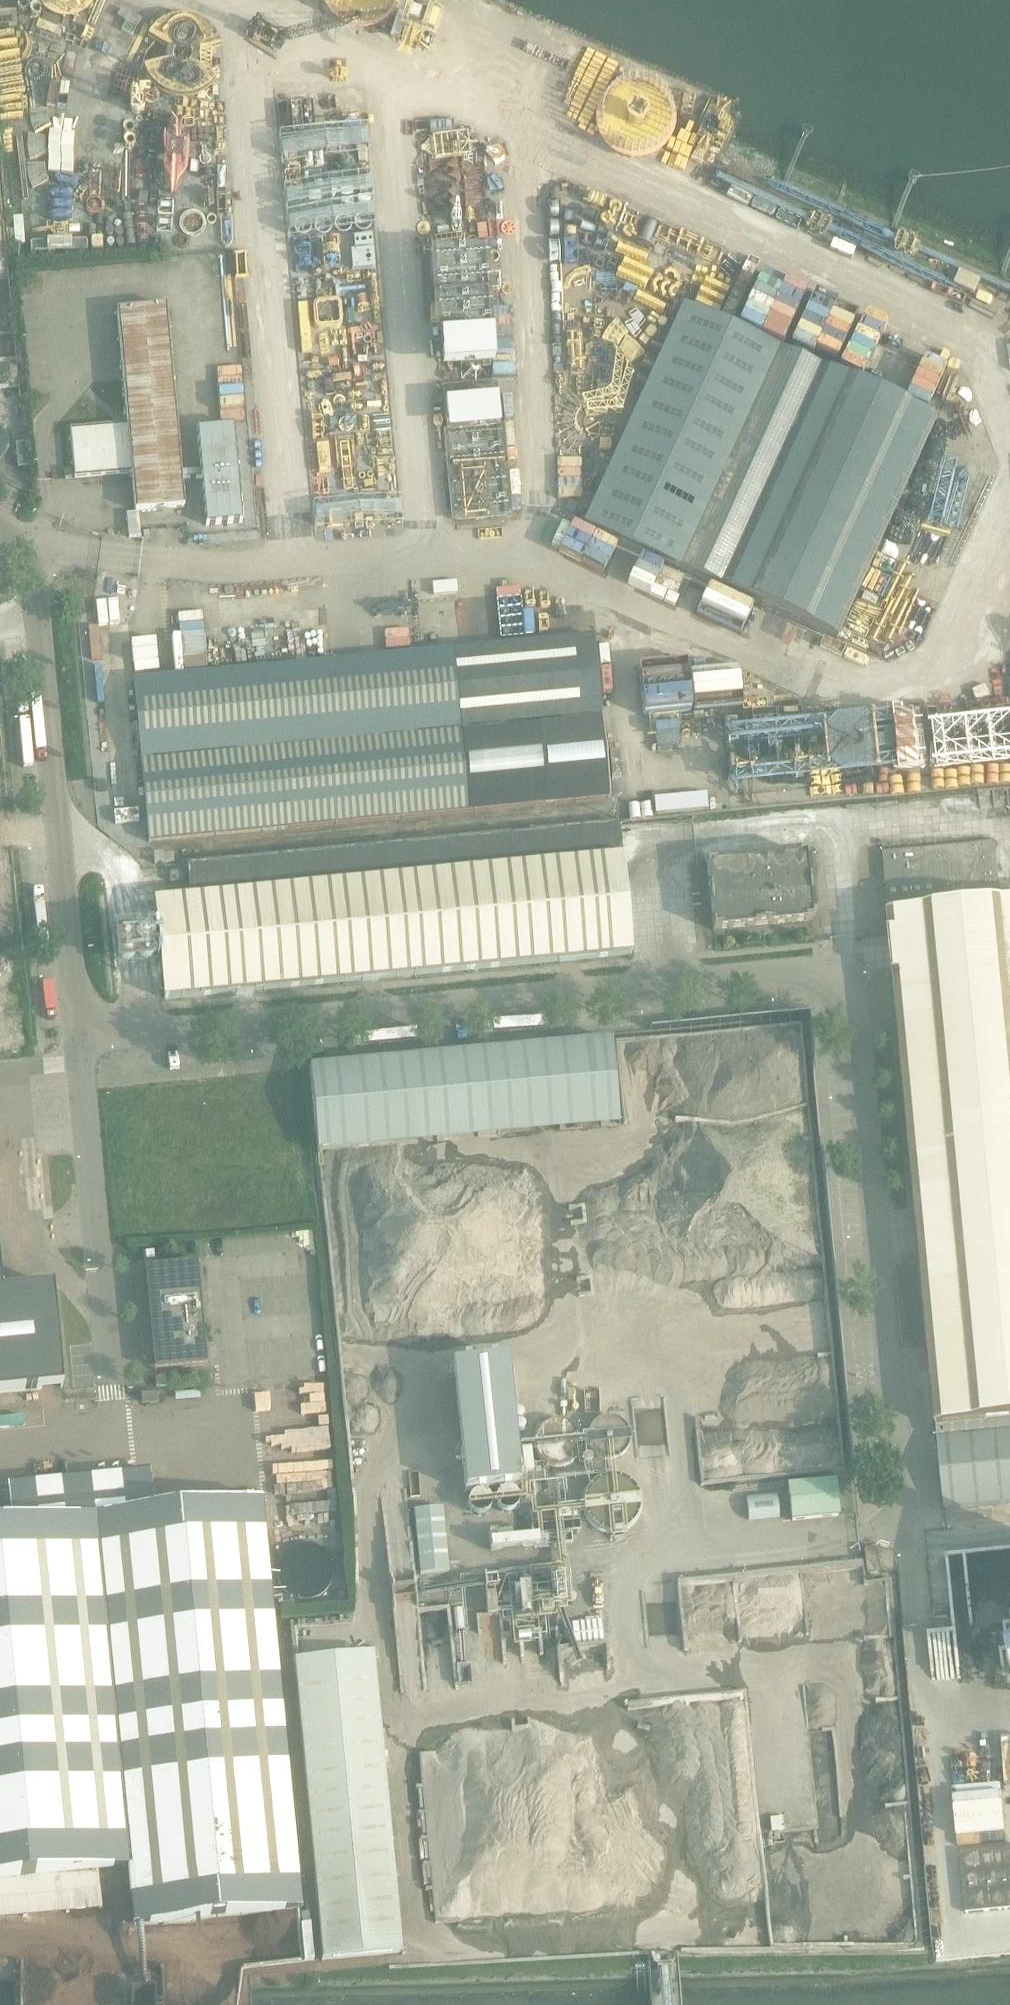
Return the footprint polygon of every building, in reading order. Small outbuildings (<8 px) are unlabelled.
[(280,135),(278,135),(315,537),(317,536),(317,535),(402,527),(402,529),(404,528),(368,127),(365,127),(365,128),(281,136),(280,135)] [(31,241),(48,241),(49,248),(83,247),(82,208),(30,210),(31,241)] [(777,302),(762,338),(783,347),(799,311),(777,302)] [(127,424),(70,429),(74,478),(131,473),(135,512),(184,508),(182,480),(202,478),(206,526),(242,523),(234,427),(197,430),(201,470),(181,472),(166,308),(166,307),(116,312),(127,424)] [(584,527),(836,641),(904,491),(936,421),(683,307),(599,491),(584,527)] [(495,337),(441,338),(442,371),(495,370),(495,337)] [(450,432),(503,426),(499,393),(446,400),(450,432)] [(139,513),(127,514),(129,538),(141,537),(139,513)] [(134,682),(149,842),(609,799),(601,718),(593,638),(134,682)] [(811,779),(920,774),(919,748),(907,742),(913,731),(905,727),(884,728),(885,725),(872,719),(868,728),(864,726),(864,733),(858,745),(850,741),(849,722),(845,722),(846,748),(862,748),(862,756),(841,756),(837,765),(822,757),(811,779)] [(658,813),(709,807),(707,792),(656,798),(658,813)] [(191,898),(155,902),(164,999),(631,955),(619,825),(188,865),(191,898)] [(945,1510),(1009,1504),(1009,905),(951,911),(950,898),(999,894),(995,843),(883,853),(888,904),(937,900),(938,912),(889,916),(890,934),(890,935),(894,977),(937,1429),(945,1510)] [(164,854),(155,854),(155,863),(165,863),(164,854)] [(707,865),(713,931),(813,921),(806,855),(707,865)] [(185,881),(185,871),(170,872),(170,882),(185,881)] [(310,1068),(318,1153),(619,1125),(611,1040),(310,1068)] [(145,1269),(155,1371),(207,1366),(197,1264),(145,1269)] [(63,1388),(54,1287),(2,1292),(0,1272),(0,1394),(63,1388)] [(165,1377),(156,1378),(157,1387),(166,1386),(165,1377)] [(459,1383),(469,1483),(518,1478),(508,1378),(459,1383)] [(157,1403),(156,1392),(141,1394),(142,1404),(157,1403)] [(128,1868),(133,1926),(301,1910),(261,1502),(153,1512),(150,1471),(8,1485),(12,1526),(0,1527),(0,1880),(128,1868)] [(788,1485),(792,1521),(839,1516),(835,1480),(788,1485)] [(777,1495),(747,1498),(749,1520),(779,1517),(777,1495)] [(418,1573),(448,1573),(448,1508),(418,1508),(418,1573)] [(335,1573),(335,1572),(335,1566),(333,1562),(331,1558),(327,1553),(323,1549),(319,1547),(313,1545),(306,1545),(301,1545),(297,1547),(293,1549),(288,1553),(285,1558),(282,1562),(281,1567),(280,1573),(281,1578),(283,1583),(285,1587),(288,1591),(292,1594),(297,1597),(303,1599),(307,1600),(313,1599),(318,1598),(324,1594),(327,1592),(331,1588),(333,1584),(335,1578),(335,1573)] [(881,1573),(879,1549),(866,1550),(868,1574),(881,1573)] [(895,1563),(894,1553),(884,1554),(885,1564),(895,1563)] [(932,1609),(933,1619),(948,1618),(947,1607),(932,1609)] [(322,1959),(402,1952),(377,1652),(297,1659),(322,1959)] [(966,1913),(1009,1909),(1009,1848),(960,1853),(966,1913)]
